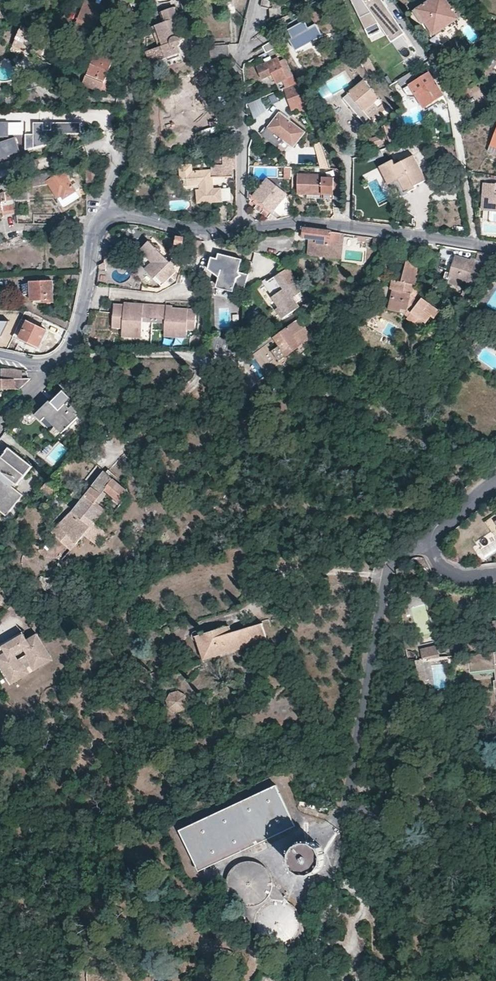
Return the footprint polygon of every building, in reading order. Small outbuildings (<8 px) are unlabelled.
[(85,0),(84,0),(73,31),(92,38),(103,6),(85,0)] [(261,7),(269,9),(271,0),(262,0),(261,7)] [(368,27),(380,20),(387,30),(398,23),(384,0),(351,0),(368,27)] [(425,21),(434,35),(460,18),(447,0),(431,0),(417,9),(425,21)] [(152,27),(158,42),(162,40),(163,45),(147,51),(151,63),(159,61),(180,53),(178,47),(180,45),(181,43),(180,40),(185,39),(174,7),(163,11),(167,22),(152,27)] [(417,9),(414,11),(423,23),(425,21),(417,9)] [(322,35),(315,24),(308,28),(300,16),(291,22),(294,27),(285,32),(297,51),(322,35)] [(425,21),(423,23),(432,36),(434,35),(425,21)] [(398,23),(387,30),(393,40),(404,32),(398,23)] [(27,51),(28,48),(31,43),(36,46),(33,51),(42,56),(51,39),(24,26),(14,44),(27,51)] [(278,46),(274,40),(263,47),(266,53),(267,52),(274,48),(278,46)] [(115,52),(98,45),(82,84),(100,92),(115,52)] [(229,57),(229,45),(210,46),(211,58),(229,57)] [(277,53),(274,48),(267,52),(270,57),(277,53)] [(272,80),(275,79),(277,83),(283,80),(286,87),(296,83),(285,58),(279,61),(278,58),(258,67),(263,78),(269,75),(272,80)] [(184,78),(188,88),(175,94),(181,108),(188,104),(192,114),(205,107),(203,101),(210,97),(206,89),(213,85),(205,68),(184,78)] [(430,72),(410,84),(425,107),(444,95),(430,72)] [(358,115),(363,110),(371,120),(387,107),(365,80),(344,98),(358,115)] [(300,105),(305,103),(298,82),(296,83),(286,87),(284,89),(293,109),(300,106),(300,105)] [(13,93),(14,104),(39,103),(38,91),(13,93)] [(267,96),(270,104),(278,100),(274,92),(267,96)] [(267,110),(262,98),(249,103),(256,120),(267,110)] [(188,104),(181,108),(186,117),(192,114),(188,104)] [(363,110),(358,115),(366,124),(371,120),(363,110)] [(267,138),(277,145),(282,138),(294,146),(305,132),(279,112),(268,128),(273,131),(267,138)] [(82,135),(83,121),(56,121),(54,129),(47,130),(47,122),(36,123),(35,134),(27,134),(28,151),(39,147),(63,136),(82,135)] [(391,123),(383,126),(390,144),(397,142),(391,123)] [(440,126),(429,127),(430,144),(442,143),(440,126)] [(263,135),(267,138),(273,131),(268,128),(263,135)] [(386,142),(383,134),(370,139),(372,146),(386,142)] [(331,168),(324,149),(320,150),(320,168),(331,168)] [(380,166),(389,184),(399,179),(402,184),(407,193),(417,189),(415,186),(427,179),(414,155),(396,165),(393,159),(380,166)] [(211,165),(212,169),(194,169),(193,162),(184,162),(184,176),(190,176),(190,183),(199,183),(202,183),(203,188),(199,187),(199,196),(204,196),(204,201),(222,201),(223,187),(212,187),(209,187),(209,182),(212,182),(212,177),(232,176),(232,156),(223,156),(223,165),(211,165)] [(80,164),(73,166),(75,176),(82,175),(80,164)] [(88,182),(97,181),(95,166),(85,167),(88,182)] [(61,168),(55,170),(26,178),(26,181),(11,184),(14,200),(29,199),(27,187),(49,184),(58,198),(61,195),(63,198),(75,191),(62,171),(61,168)] [(65,169),(62,171),(75,191),(79,188),(76,183),(74,183),(65,169)] [(343,195),(343,180),(323,180),(322,175),(298,175),(297,193),(313,194),(313,191),(322,191),(322,194),(322,198),(334,199),(335,195),(343,195)] [(286,194),(287,193),(268,179),(254,196),(273,211),(286,194)] [(389,184),(392,189),(402,184),(399,179),(389,184)] [(495,191),(495,183),(485,182),(483,210),(490,210),(495,211),(495,191)] [(2,211),(1,202),(10,200),(9,189),(0,193),(0,211),(2,211)] [(79,197),(75,191),(63,198),(61,195),(58,198),(64,207),(79,197)] [(271,213),(278,219),(293,215),(293,199),(286,194),(273,211),(254,196),(249,192),(249,198),(270,214),(271,213)] [(2,211),(3,215),(16,212),(14,200),(10,200),(1,202),(2,211)] [(16,214),(18,224),(34,224),(34,215),(16,214)] [(300,232),(300,238),(317,239),(316,252),(328,253),(330,241),(338,242),(339,233),(303,229),(300,232)] [(374,238),(373,245),(386,246),(387,240),(374,238)] [(201,242),(194,241),(192,256),(200,257),(201,242)] [(162,286),(176,272),(173,268),(176,265),(173,261),(170,263),(149,242),(147,244),(140,244),(140,251),(135,256),(148,270),(154,276),(152,278),(161,287),(162,286)] [(239,270),(242,257),(218,251),(215,256),(212,255),(209,267),(220,275),(217,285),(234,289),(236,284),(245,286),(249,273),(239,270)] [(471,260),(470,262),(456,258),(450,276),(454,278),(452,282),(460,284),(461,280),(474,285),(487,261),(490,255),(489,254),(479,252),(476,261),(471,260)] [(250,272),(270,275),(272,258),(253,255),(250,272)] [(423,297),(420,301),(413,296),(415,285),(417,285),(421,263),(406,260),(402,283),(392,281),(391,289),(393,290),(397,290),(395,299),(392,298),(390,311),(402,313),(402,309),(408,310),(411,313),(408,318),(415,323),(419,319),(425,324),(431,317),(433,318),(439,311),(423,297)] [(297,281),(288,269),(264,284),(274,300),(268,304),(262,296),(260,297),(278,322),(283,318),(298,308),(292,299),(300,293),(295,287),(299,284),(297,281)] [(154,276),(148,270),(146,272),(152,278),(154,276)] [(80,275),(72,274),(71,284),(79,285),(80,280),(80,275)] [(53,281),(31,282),(31,284),(23,284),(24,295),(31,295),(31,301),(32,301),(44,300),(44,302),(54,302),(53,281)] [(274,300),(264,284),(258,288),(262,296),(268,304),(274,300)] [(415,285),(413,296),(420,301),(423,297),(419,293),(420,285),(417,285),(415,285)] [(153,320),(154,306),(125,303),(125,305),(114,304),(112,328),(122,329),(122,331),(141,333),(143,322),(143,319),(153,320)] [(157,320),(158,306),(154,306),(153,320),(143,319),(143,322),(146,322),(161,324),(165,324),(165,321),(157,320)] [(173,307),(158,306),(157,320),(165,321),(165,324),(164,332),(186,334),(186,332),(194,333),(196,312),(173,310),(173,307)] [(421,329),(425,324),(419,319),(415,323),(421,329)] [(19,340),(20,338),(27,323),(21,320),(13,337),(19,340)] [(312,338),(298,320),(275,338),(287,355),(312,338)] [(27,323),(20,338),(39,347),(43,337),(45,334),(47,331),(27,322),(27,323)] [(141,333),(122,331),(121,337),(141,339),(141,333)] [(186,334),(164,332),(163,338),(185,341),(186,334)] [(10,368),(0,369),(0,372),(0,379),(22,379),(22,370),(10,368)] [(30,378),(22,379),(0,379),(0,389),(19,389),(30,378)] [(78,418),(77,416),(79,414),(72,407),(68,411),(65,408),(70,404),(65,399),(55,408),(53,406),(51,404),(41,414),(40,413),(35,417),(42,423),(46,419),(55,428),(62,435),(78,418)] [(55,408),(61,402),(58,400),(53,406),(55,408)] [(41,414),(51,404),(49,403),(40,413),(41,414)] [(62,435),(55,428),(50,434),(57,441),(62,435)] [(7,449),(0,458),(0,512),(5,516),(21,497),(13,490),(9,486),(11,484),(16,487),(31,469),(7,449)] [(105,510),(99,504),(108,493),(115,498),(122,504),(130,494),(114,481),(105,473),(104,472),(90,489),(75,507),(51,533),(54,537),(69,551),(105,510)] [(44,486),(37,493),(46,501),(53,494),(44,486)] [(122,504),(115,498),(107,508),(114,514),(122,504)] [(262,623),(231,633),(226,634),(225,627),(201,634),(206,651),(217,648),(217,650),(229,646),(230,651),(266,640),(262,623)] [(11,685),(53,659),(37,633),(27,638),(24,633),(2,646),(5,651),(0,654),(0,667),(11,685)] [(206,651),(208,658),(230,651),(229,646),(217,650),(217,648),(206,651)] [(166,700),(168,708),(175,712),(183,709),(187,702),(185,695),(178,691),(170,694),(166,700)] [(212,863),(263,840),(294,826),(287,810),(275,784),(242,800),(210,814),(178,829),(196,870),(212,863)] [(311,842),(307,840),(305,841),(301,842),(296,845),(294,847),(291,852),(290,857),(291,861),(293,865),(295,869),(297,871),(302,873),(307,874),(309,874),(314,872),(319,870),(321,866),(323,862),(324,858),(323,853),(322,849),(319,845),(318,845),(314,843),(311,842)] [(288,903),(282,901),(284,897),(275,886),(272,886),(272,879),(270,874),(268,870),(264,866),(260,863),(255,861),(249,861),(244,861),(239,863),(236,866),(232,869),(229,873),(227,878),(226,883),(227,888),(228,893),(230,897),(247,920),(259,937),(262,941),(266,943),(271,946),(276,946),(281,947),(285,945),(290,943),(293,941),(296,938),(298,934),(300,929),(300,923),(300,919),(298,913),(296,909),(292,905),(288,903)] [(184,906),(183,914),(194,916),(195,908),(184,906)] [(155,969),(148,966),(143,978),(150,980),(155,969)]
